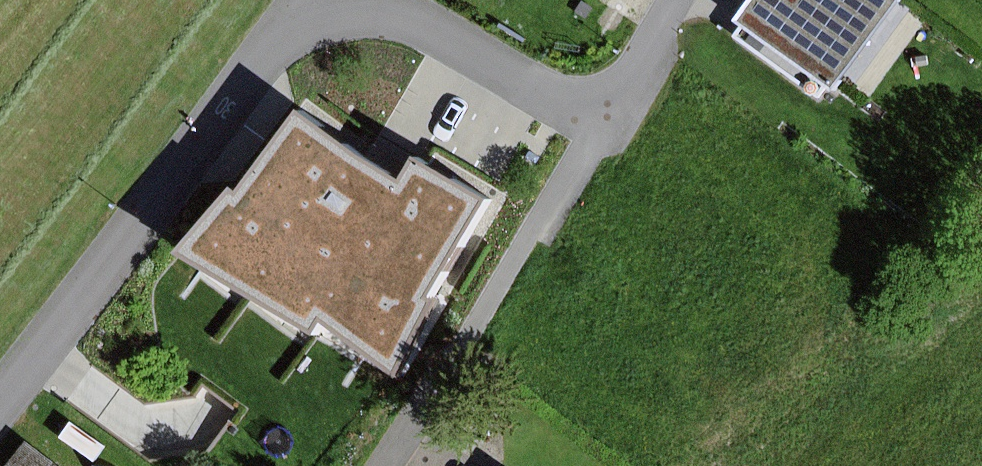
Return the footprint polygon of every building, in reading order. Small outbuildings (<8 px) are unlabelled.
[(737,39),(821,101),(835,83),(847,92),(917,0),(766,0),(737,39)] [(338,311),(413,368),(453,289),(447,285),(504,189),(430,143),(416,166),(313,95),(254,177),(248,173),(189,242),(330,322),(338,311)] [(34,440),(13,465),(68,465),(34,440)]
